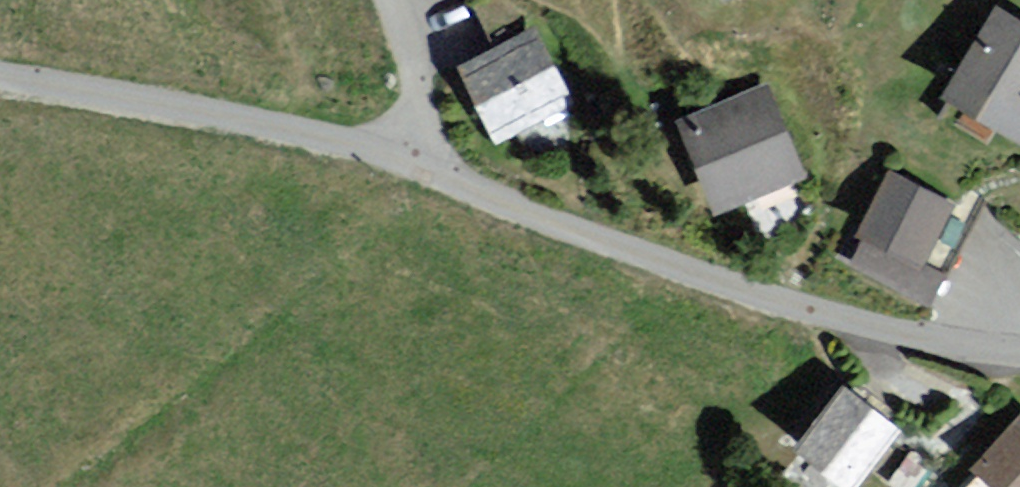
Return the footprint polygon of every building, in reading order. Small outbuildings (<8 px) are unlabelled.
[(1019,139),(1019,25),(996,13),(949,101),(1019,139)] [(539,26),(452,66),(489,148),(576,108),(539,26)] [(770,81),(673,116),(709,215),(806,181),(770,81)] [(849,260),(931,300),(975,210),(894,170),(849,260)] [(906,426),(846,379),(799,439),(859,486),(906,426)] [(987,486),(1019,486),(1019,415),(971,474),(987,486)]
